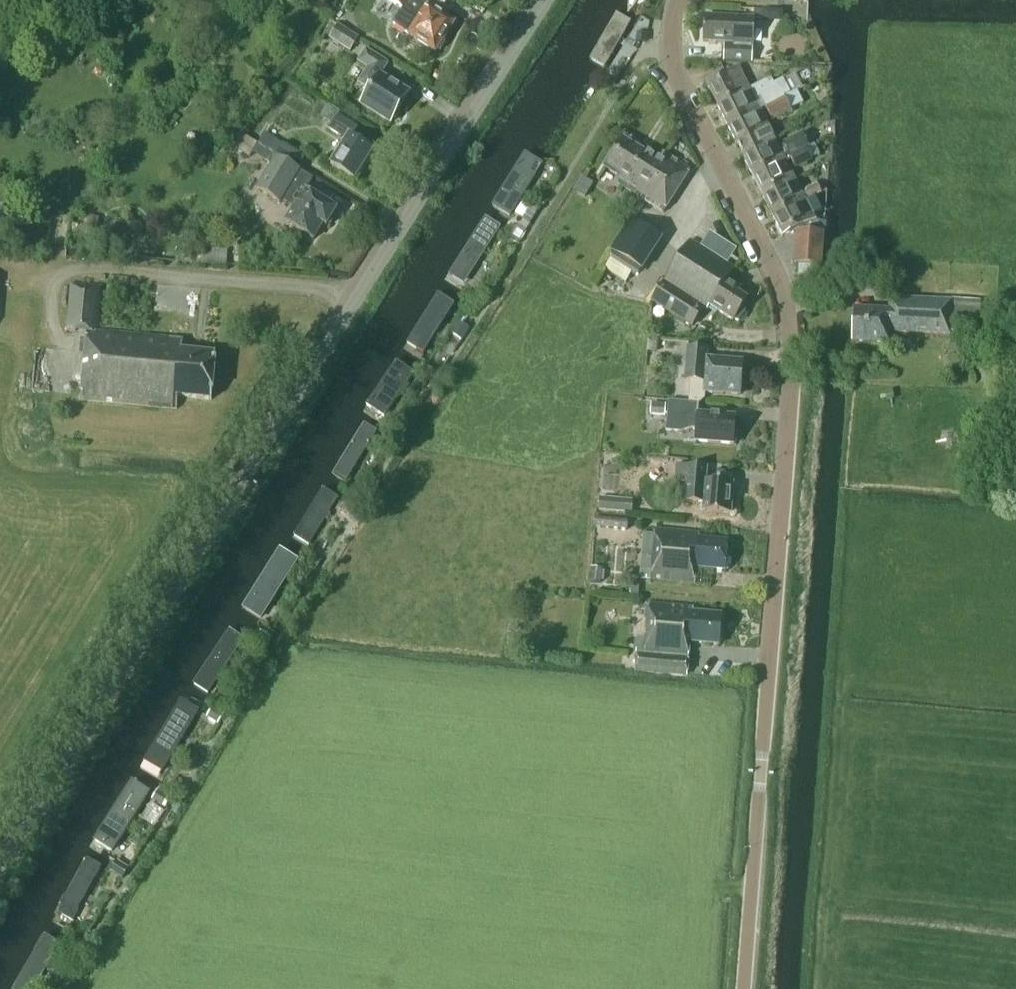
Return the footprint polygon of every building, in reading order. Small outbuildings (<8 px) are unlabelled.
[(403,10),(396,20),(413,31),(410,36),(435,52),(436,51),(441,51),(446,43),(444,39),(454,23),(429,7),(428,7),(417,0),(388,0),(403,10)] [(349,20),(354,12),(339,4),(331,18),(357,32),(360,26),(349,20)] [(643,17),(624,5),(587,64),(606,76),(643,17)] [(785,8),(763,7),(763,18),(784,19),(785,8)] [(725,43),(724,62),(754,64),(755,32),(747,31),(747,18),(704,16),(703,43),(725,43)] [(359,37),(337,24),(328,39),(350,52),(359,37)] [(648,42),(648,32),(638,31),(638,41),(648,42)] [(388,64),(366,51),(359,63),(368,69),(359,84),(370,91),(361,106),(391,124),(393,120),(396,119),(398,115),(398,112),(409,94),(380,76),(388,64)] [(716,105),(749,88),(739,69),(706,85),(716,105)] [(771,77),(749,88),(716,105),(727,126),(759,110),(753,97),(759,94),(765,107),(784,97),(784,98),(802,89),(799,83),(788,88),(784,79),(775,83),(771,77)] [(790,111),(784,98),(784,97),(765,107),(771,120),(790,111)] [(737,147),(770,131),(759,110),(727,126),(737,147)] [(358,128),(338,115),(329,129),(347,141),(331,166),(354,181),(373,151),(352,137),(358,128)] [(789,133),(785,124),(775,128),(779,137),(789,133)] [(279,150),(283,143),(265,132),(259,144),(241,134),(239,132),(238,132),(236,136),(233,141),(230,146),(251,159),(254,154),(271,164),(275,157),(275,156),(279,150)] [(790,156),(805,149),(809,148),(801,134),(784,143),(790,156)] [(742,155),(752,175),(784,159),(774,139),(742,155)] [(645,154),(625,142),(615,160),(612,158),(608,166),(610,167),(609,169),(623,178),(619,184),(666,212),(692,169),(664,152),(661,157),(648,150),(645,154)] [(275,156),(297,169),(305,156),(283,143),(279,150),(275,156)] [(810,160),(805,149),(790,156),(796,167),(810,160)] [(313,179),(275,157),(256,189),(279,203),(281,200),(294,208),(285,223),(313,240),(323,225),(327,227),(328,224),(330,225),(337,214),(335,213),(337,211),(306,192),(313,179)] [(752,175),(762,196),(794,179),(784,159),(752,175)] [(594,183),(583,176),(574,191),(585,197),(594,183)] [(802,194),(794,179),(762,196),(772,215),(804,199),(805,202),(822,193),(818,184),(806,190),(807,192),(802,194)] [(814,220),(805,202),(804,199),(772,215),(782,236),(814,220)] [(531,224),(539,210),(532,206),(523,219),(531,224)] [(609,267),(638,281),(662,229),(633,215),(609,267)] [(519,242),(525,233),(514,225),(508,235),(519,242)] [(799,232),(797,265),(818,266),(820,233),(799,232)] [(735,270),(691,241),(653,300),(694,326),(704,309),(708,312),(711,307),(733,321),(749,298),(738,291),(739,288),(728,280),(735,270)] [(71,284),(66,331),(87,332),(87,331),(98,332),(102,287),(71,284)] [(950,302),(889,298),(888,312),(855,310),(853,342),(889,345),(889,333),(948,336),(948,333),(949,314),(950,302)] [(949,314),(948,333),(976,335),(977,316),(949,314)] [(463,340),(471,328),(460,321),(452,333),(463,340)] [(98,332),(87,331),(87,332),(81,401),(177,409),(178,400),(178,397),(212,400),(216,355),(182,351),(183,346),(183,340),(98,332)] [(708,348),(689,346),(687,365),(686,381),(689,382),(688,400),(699,402),(704,397),(705,393),(706,391),(741,394),(744,361),(709,358),(707,358),(708,351),(708,348)] [(435,383),(441,373),(433,368),(427,378),(435,383)] [(667,403),(652,401),(651,413),(666,414),(667,403)] [(701,403),(670,401),(668,419),(667,431),(681,432),(693,428),(697,429),(696,441),(738,445),(739,427),(737,426),(738,418),(700,414),(701,403)] [(707,468),(679,466),(677,481),(689,482),(687,500),(703,502),(703,511),(731,513),(734,483),(706,480),(707,468)] [(352,515),(360,501),(350,495),(341,509),(352,515)] [(634,498),(601,495),(599,508),(632,512),(634,498)] [(628,519),(596,516),(594,528),(627,532),(628,519)] [(698,532),(655,528),(651,579),(694,583),(696,567),(725,569),(727,540),(699,538),(698,532)] [(602,582),(603,568),(592,566),(590,581),(602,582)] [(635,668),(635,671),(654,673),(655,654),(688,657),(689,642),(718,644),(720,614),(692,611),(693,607),(649,604),(646,639),(637,638),(635,665),(635,668)] [(275,634),(263,627),(258,636),(270,643),(275,634)] [(264,655),(269,647),(257,639),(252,648),(264,655)] [(225,716),(214,708),(208,718),(218,725),(225,716)] [(153,800),(163,807),(171,796),(160,789),(153,800)] [(132,864),(121,857),(114,869),(124,876),(132,864)] [(74,958),(82,946),(70,938),(62,950),(74,958)]
